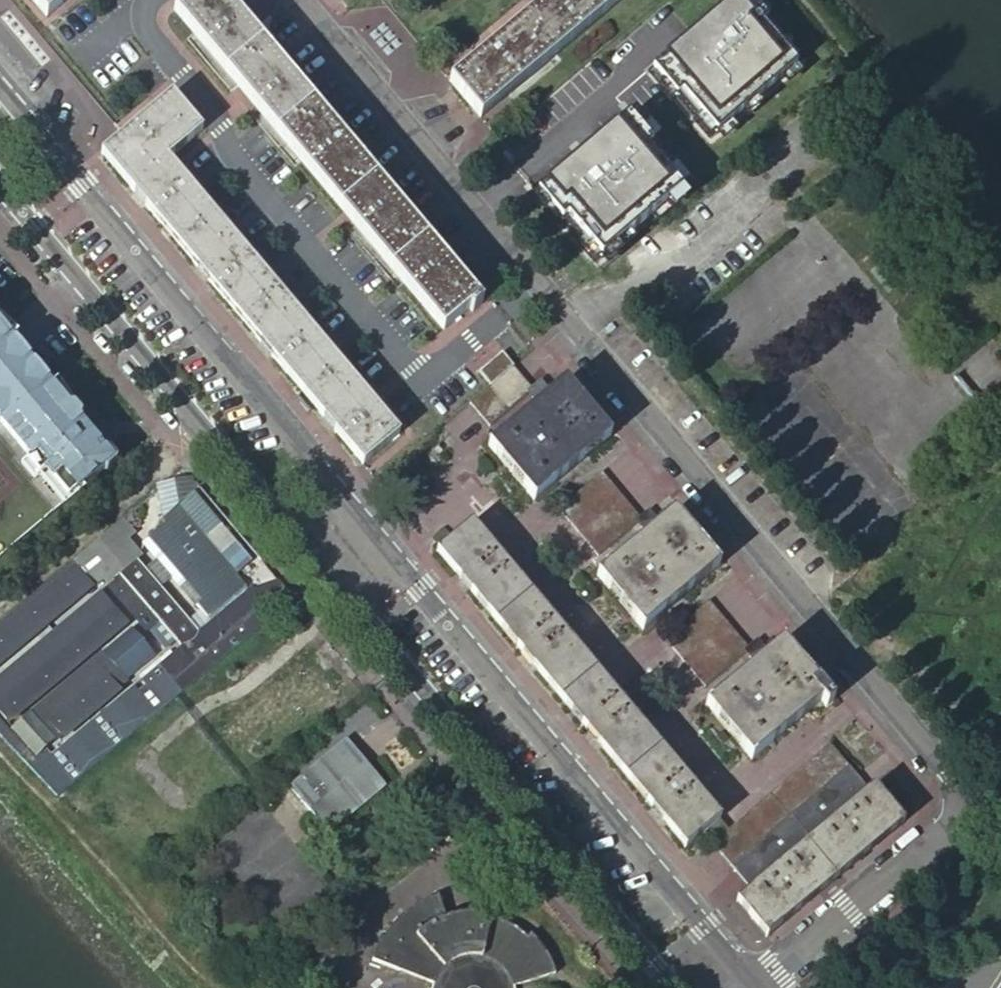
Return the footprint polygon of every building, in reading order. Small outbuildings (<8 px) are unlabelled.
[(45,16),(64,0),(31,0),(45,16)] [(441,256),(225,0),(188,0),(174,12),(406,286),(441,256)] [(622,0),(549,0),(450,83),(480,120),(622,0)] [(651,69),(714,142),(805,66),(749,0),(734,0),(651,69)] [(261,345),(292,382),(327,352),(166,161),(201,132),(171,96),(101,155),(140,201),(191,262),(261,345)] [(629,115),(536,194),(600,268),(691,188),(629,115)] [(483,305),(441,256),(406,286),(443,330),(468,309),(472,314),(483,305)] [(65,502),(112,462),(0,329),(0,425),(28,458),(22,464),(35,479),(41,474),(65,502)] [(490,386),(513,366),(499,350),(476,369),(490,386)] [(327,352),(292,382),(325,421),(362,465),(398,435),(327,352)] [(533,390),(513,366),(490,386),(469,404),(488,428),(533,390)] [(534,502),(611,437),(565,383),(488,448),(534,502)] [(65,502),(41,474),(35,479),(22,464),(28,458),(0,425),(0,556),(65,502)] [(597,558),(642,520),(602,473),(557,510),(597,558)] [(186,583),(180,589),(195,607),(234,576),(216,554),(213,556),(185,523),(204,507),(192,493),(186,498),(176,506),(173,502),(159,515),(165,523),(148,538),(186,583)] [(642,631),(719,567),(674,513),(597,577),(642,631)] [(730,868),(850,767),(831,744),(728,831),(719,820),(721,819),(472,523),(436,553),(462,584),(524,657),(594,741),(651,808),(685,849),(701,834),(730,868)] [(141,543),(180,589),(186,583),(148,538),(141,543)] [(77,572),(89,586),(93,591),(106,580),(105,578),(125,562),(111,546),(101,554),(100,553),(77,572)] [(119,576),(168,633),(184,619),(134,562),(118,575),(119,576)] [(89,586),(77,572),(0,636),(0,661),(89,586)] [(158,641),(168,633),(119,576),(110,584),(158,641)] [(226,649),(229,652),(243,641),(241,639),(254,628),(252,625),(266,614),(246,591),(157,666),(158,667),(138,685),(149,698),(193,661),(201,671),(226,649)] [(90,601),(115,629),(123,622),(99,594),(90,601)] [(115,629),(90,601),(0,676),(0,706),(9,717),(115,629)] [(704,689),(749,649),(709,602),(663,640),(704,689)] [(58,736),(145,663),(123,637),(35,710),(58,736)] [(826,709),(833,702),(782,641),(705,706),(751,761),(820,702),(826,709)] [(56,777),(149,698),(138,685),(58,753),(45,764),(56,777)] [(45,764),(58,753),(27,716),(14,728),(45,764)] [(360,771),(366,766),(364,763),(347,742),(340,747),(360,771)] [(382,786),(366,766),(360,771),(340,747),(288,789),(324,832),(382,786)] [(869,789),(850,767),(730,868),(749,891),(735,902),(766,938),(793,915),(866,854),(903,823),(872,786),(869,789)] [(530,935),(524,938),(519,932),(498,920),(489,919),(489,916),(463,913),(444,918),(437,896),(430,898),(403,913),(388,927),(370,960),(432,984),(430,987),(514,987),(553,975),(551,968),(544,953),(530,935)]
